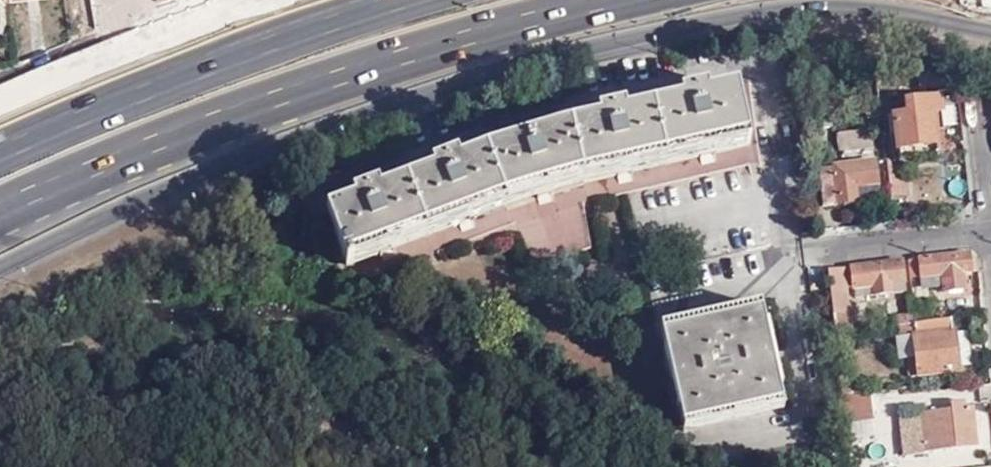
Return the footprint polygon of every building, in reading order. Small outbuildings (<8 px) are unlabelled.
[(124,26),(179,15),(176,0),(119,0),(124,26)] [(710,149),(744,141),(732,85),(568,124),(483,148),(323,207),(343,268),(349,267),(348,259),(373,250),(376,257),(391,252),(389,244),(455,221),(458,228),(471,224),(469,215),(503,201),(534,194),(536,201),(549,198),(547,189),(586,179),(613,172),(615,180),(629,177),(628,170),(696,154),(698,160),(711,156),(710,149)] [(893,151),(897,151),(934,146),(932,131),(941,129),(938,98),(893,102),(894,115),(890,115),(893,151)] [(876,100),(864,101),(865,118),(878,116),(876,100)] [(867,132),(837,134),(838,154),(868,151),(867,132)] [(934,146),(897,151),(898,158),(935,155),(934,146)] [(882,162),(886,200),(907,199),(905,173),(890,174),(889,161),(882,162)] [(820,205),(876,199),(872,162),(816,168),(820,205)] [(942,291),(962,289),(960,273),(976,271),(975,260),(967,253),(906,260),(908,278),(917,278),(940,275),(942,287),(942,291)] [(825,268),(825,270),(833,332),(849,330),(843,288),(871,285),(872,294),(889,292),(888,283),(901,282),(899,261),(825,268)] [(918,291),(942,287),(940,275),(917,278),(918,291)] [(931,310),(900,313),(900,318),(901,326),(933,322),(931,310)] [(759,313),(659,335),(679,426),(780,405),(759,313)] [(909,376),(960,370),(960,367),(956,332),(956,330),(952,330),(951,322),(948,322),(925,325),(901,327),(899,327),(901,336),(914,334),(917,357),(907,358),(909,376)] [(960,367),(972,366),(968,331),(956,332),(960,367)] [(907,358),(917,357),(914,334),(901,336),(896,336),(898,359),(907,358)] [(863,380),(837,383),(838,394),(865,391),(863,380)] [(860,394),(838,396),(841,422),(873,418),(870,393),(866,393),(860,394)] [(962,401),(947,402),(947,410),(962,408),(962,401)] [(962,408),(947,410),(917,413),(921,452),(975,446),(971,407),(962,408)]
